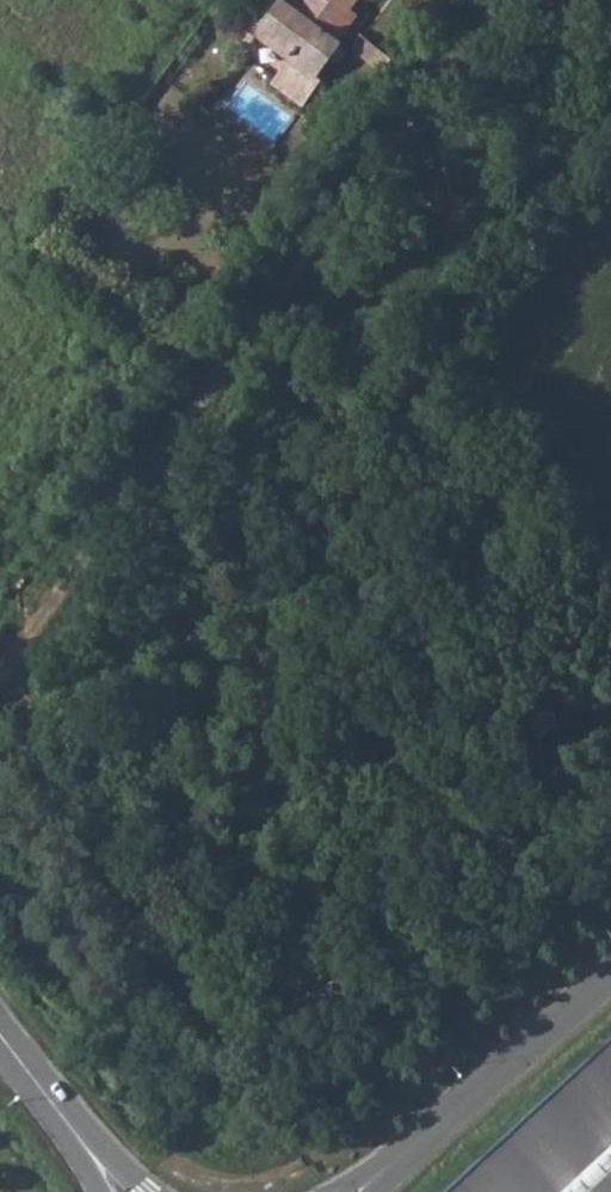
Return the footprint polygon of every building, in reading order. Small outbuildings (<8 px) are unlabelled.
[(280,0),(269,0),(245,30),(288,62),(293,56),(260,31),(282,1),(280,0)] [(260,31),(293,56),(288,62),(311,79),(315,75),(360,17),(352,11),(359,0),(301,0),(295,7),(285,0),(284,0),(282,1),(260,31)] [(288,62),(271,84),(302,108),(322,81),(315,75),(311,79),(288,62)] [(445,1191),(610,1191),(610,1041),(445,1191)]
